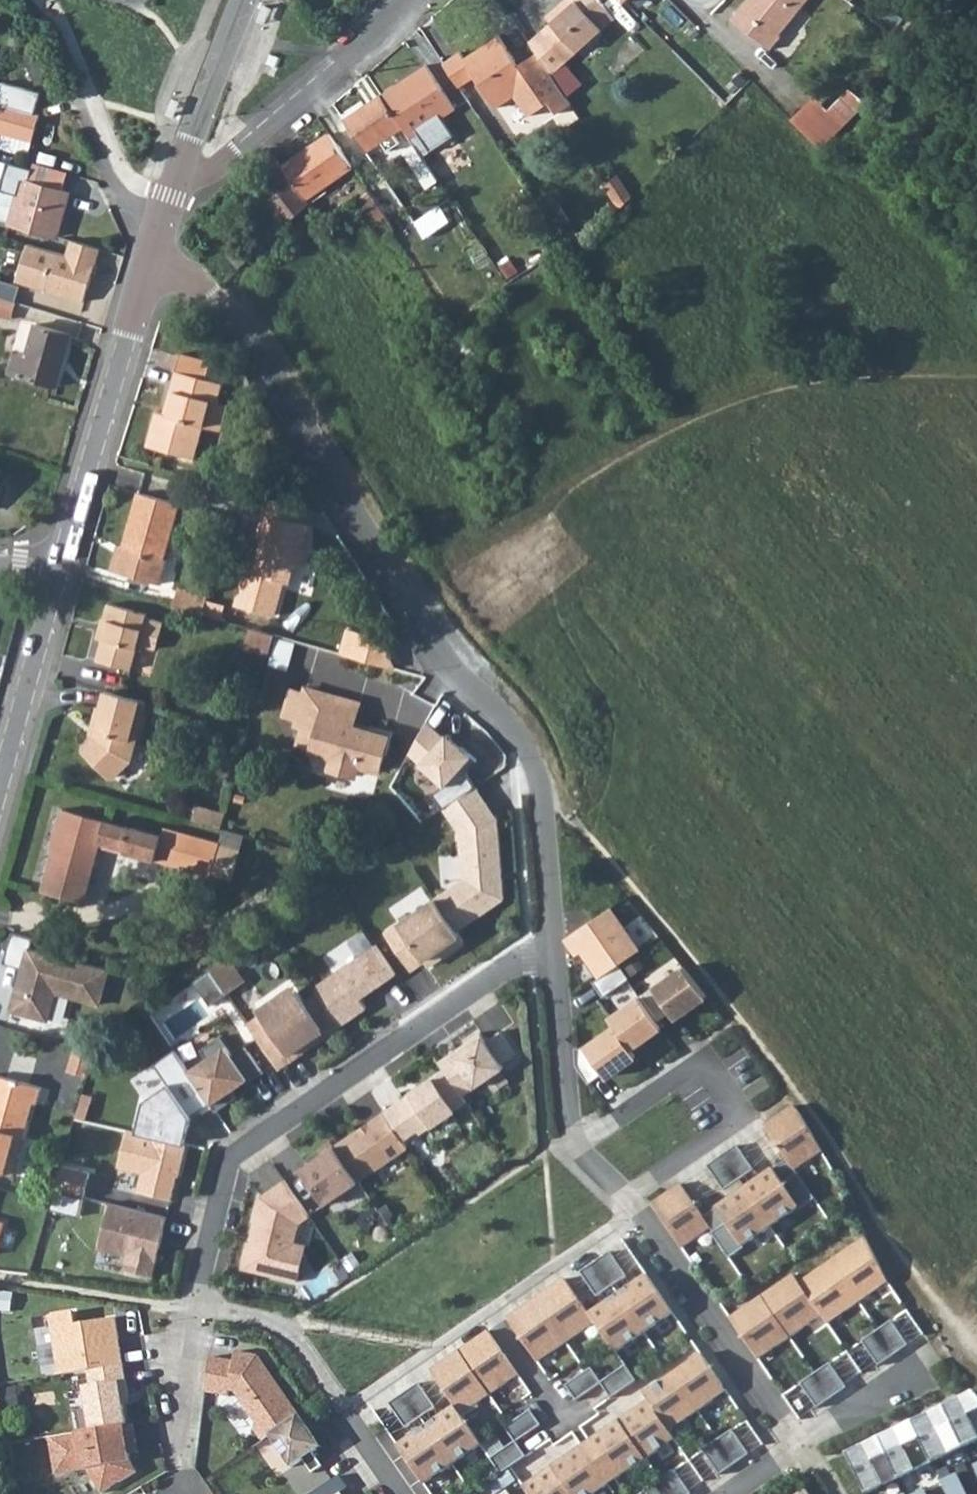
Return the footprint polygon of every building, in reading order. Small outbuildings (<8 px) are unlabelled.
[(558,15),(574,0),(564,0),(554,9),(558,15)] [(580,47),(613,17),(597,0),(574,0),(558,15),(580,47)] [(732,19),(769,49),(781,35),(778,33),(805,0),(747,0),(732,19)] [(546,16),(552,21),(558,15),(554,9),(546,16)] [(529,43),(534,51),(564,96),(579,86),(562,63),(580,47),(558,15),(552,21),(529,43)] [(16,36),(23,52),(34,47),(27,31),(16,36)] [(486,40),(520,90),(534,81),(554,111),(568,102),(564,96),(534,51),(515,63),(495,34),(486,40)] [(486,40),(462,57),(496,106),(520,90),(486,40)] [(381,94),(402,126),(411,138),(418,134),(430,151),(453,136),(440,118),(455,109),(425,64),(408,76),(410,79),(397,88),(395,85),(381,94)] [(814,98),(791,122),(821,152),(865,106),(848,90),(828,111),(814,98)] [(381,94),(342,120),(364,152),(402,126),(381,94)] [(27,155),(39,114),(0,102),(0,148),(27,155)] [(282,166),(306,200),(352,166),(330,133),(282,166)] [(414,145),(403,153),(426,188),(438,180),(414,145)] [(250,166),(258,178),(248,185),(257,197),(260,194),(275,215),(251,237),(260,248),(282,228),(294,217),(299,213),(310,227),(319,218),(306,200),(282,166),(275,155),(270,148),(250,166)] [(7,222),(56,237),(69,192),(62,190),(66,172),(34,162),(32,169),(29,179),(20,177),(20,178),(7,222)] [(7,222),(20,178),(7,175),(0,196),(0,219),(7,222)] [(603,185),(620,209),(631,198),(617,176),(603,185)] [(369,191),(387,217),(401,206),(384,181),(369,191)] [(353,202),(370,228),(387,217),(369,191),(353,202)] [(282,228),(287,234),(299,223),(294,217),(282,228)] [(370,228),(368,230),(376,242),(395,229),(387,217),(370,228)] [(64,254),(26,243),(15,280),(83,301),(99,248),(69,240),(64,254)] [(11,317),(16,302),(0,297),(0,314),(11,317)] [(7,373),(54,387),(69,335),(34,325),(25,356),(13,352),(7,373)] [(447,350),(462,370),(475,360),(462,340),(447,350)] [(209,431),(217,405),(223,385),(207,380),(212,361),(181,352),(162,414),(155,412),(144,445),(193,460),(203,429),(209,431)] [(209,431),(221,434),(230,408),(217,405),(209,431)] [(136,493),(122,549),(163,560),(178,505),(136,493)] [(261,519),(287,526),(292,507),(267,500),(261,519)] [(261,519),(255,538),(263,541),(252,578),(243,576),(234,608),(272,620),(283,587),(287,589),(293,570),(298,572),(304,551),(301,550),(306,535),(303,531),(287,526),(261,519)] [(171,608),(198,615),(204,596),(177,588),(171,608)] [(93,662),(129,672),(136,646),(152,650),(159,625),(142,620),(143,615),(104,604),(99,623),(103,625),(93,662)] [(292,663),(299,639),(253,626),(246,650),(292,663)] [(334,654),(390,670),(389,667),(373,638),(343,629),(334,654)] [(292,720),(290,725),(298,727),(294,743),(308,747),(306,752),(326,757),(324,768),(352,775),(355,764),(374,770),(379,752),(381,753),(387,732),(349,721),(354,702),(300,688),(299,694),(292,720)] [(278,715),(292,720),(299,694),(284,690),(278,715)] [(103,694),(91,739),(82,749),(82,757),(84,759),(104,780),(110,782),(120,772),(130,761),(144,705),(103,694)] [(467,759),(426,724),(404,761),(441,790),(467,759)] [(432,896),(433,898),(454,928),(501,896),(494,827),(475,791),(441,810),(455,831),(459,877),(432,896)] [(188,819),(218,827),(222,811),(193,804),(188,819)] [(41,891),(74,900),(81,902),(99,842),(125,849),(124,852),(209,875),(217,843),(216,843),(173,831),(163,829),(160,835),(61,808),(50,850),(53,851),(41,891)] [(173,831),(216,843),(218,834),(176,823),(173,831)] [(433,898),(384,932),(409,968),(423,959),(426,965),(462,940),(454,928),(433,898)] [(608,906),(564,937),(575,953),(581,950),(599,975),(616,964),(638,949),(608,906)] [(33,937),(11,931),(3,961),(22,967),(18,981),(21,983),(14,1010),(47,1019),(54,991),(98,1003),(108,968),(30,947),(33,937)] [(311,985),(318,996),(338,1024),(364,1006),(357,997),(393,972),(373,943),(311,985)] [(225,957),(209,969),(225,993),(242,982),(225,957)] [(616,964),(599,975),(592,980),(602,995),(626,978),(616,964)] [(681,966),(639,996),(656,1021),(669,1012),(673,1017),(704,996),(681,966)] [(296,990),(247,1025),(277,1068),(295,1055),(289,1048),(299,1040),(301,1043),(317,1032),(320,1037),(338,1024),(318,996),(306,1004),(296,990)] [(608,1017),(614,1025),(629,1048),(660,1026),(656,1021),(639,996),(608,1017)] [(583,1047),(574,1047),(575,1065),(587,1082),(602,1071),(605,1076),(634,1055),(629,1048),(614,1025),(583,1047)] [(438,1060),(444,1068),(462,1094),(503,1066),(501,1062),(515,1052),(499,1030),(485,1040),(479,1032),(438,1060)] [(205,1058),(187,1070),(209,1102),(215,1111),(234,1098),(229,1090),(245,1079),(247,1082),(261,1072),(243,1046),(230,1055),(217,1036),(199,1049),(205,1058)] [(92,1050),(74,1045),(67,1069),(85,1074),(92,1050)] [(135,1132),(183,1144),(191,1115),(209,1102),(187,1070),(173,1049),(152,1063),(166,1083),(142,1100),(135,1132)] [(444,1068),(382,1111),(401,1139),(417,1129),(419,1132),(466,1100),(462,1094),(444,1068)] [(30,1101),(34,1102),(39,1085),(0,1075),(0,1171),(12,1174),(30,1101)] [(791,1104),(761,1125),(792,1169),(820,1150),(799,1113),(791,1104)] [(382,1111),(332,1145),(357,1180),(406,1146),(401,1139),(382,1111)] [(135,1132),(125,1130),(116,1166),(141,1172),(136,1191),(170,1199),(175,1175),(177,1176),(184,1144),(183,1144),(135,1132)] [(734,1144),(704,1165),(721,1189),(751,1169),(734,1144)] [(357,1180),(332,1145),(299,1168),(323,1204),(357,1180)] [(81,1197),(87,1172),(60,1166),(53,1190),(81,1197)] [(772,1167),(714,1207),(725,1221),(741,1245),(798,1206),(782,1182),(772,1167)] [(796,1172),(782,1182),(798,1206),(799,1208),(814,1197),(796,1172)] [(256,1205),(241,1268),(296,1282),(305,1244),(294,1242),(298,1223),(308,1216),(283,1179),(267,1190),(270,1195),(256,1205)] [(679,1183),(650,1203),(681,1247),(710,1226),(679,1183)] [(77,1217),(81,1197),(53,1190),(48,1210),(77,1217)] [(165,1217),(107,1203),(96,1248),(126,1255),(122,1269),(151,1276),(165,1217)] [(741,1245),(725,1221),(710,1232),(727,1257),(743,1246),(741,1245)] [(792,1274),(729,1317),(758,1358),(821,1315),(827,1322),(886,1282),(865,1236),(798,1282),(792,1274)] [(610,1250),(580,1271),(597,1296),(627,1275),(610,1250)] [(564,1278),(506,1317),(537,1361),(594,1322),(615,1352),(673,1312),(646,1274),(589,1313),(564,1278)] [(87,1370),(123,1364),(115,1317),(75,1324),(73,1311),(48,1315),(58,1375),(87,1370)] [(890,1320),(861,1340),(878,1365),(907,1345),(890,1320)] [(397,1445),(423,1484),(481,1444),(460,1414),(518,1375),(487,1330),(430,1370),(454,1406),(397,1445)] [(268,1435),(298,1414),(258,1355),(235,1351),(233,1361),(209,1357),(204,1392),(228,1397),(228,1391),(233,1392),(255,1422),(254,1430),(261,1440),(268,1435)] [(648,1400),(589,1441),(615,1480),(674,1439),(669,1430),(727,1391),(701,1354),(644,1393),(648,1400)] [(829,1362),(800,1382),(817,1407),(847,1387),(829,1362)] [(91,1430),(126,1425),(122,1399),(128,1398),(123,1364),(87,1370),(90,1386),(84,1387),(91,1430)] [(591,1368),(565,1385),(576,1401),(601,1384),(610,1398),(636,1380),(625,1366),(600,1382),(591,1368)] [(418,1382),(388,1403),(405,1428),(435,1407),(418,1382)] [(945,1405),(964,1446),(976,1440),(976,1395),(974,1391),(959,1398),(945,1405)] [(929,1412),(912,1420),(932,1461),(964,1446),(945,1405),(929,1412)] [(514,1443),(490,1459),(500,1475),(526,1457),(516,1443),(541,1426),(530,1410),(505,1428),(514,1443)] [(315,1438),(298,1414),(268,1435),(291,1467),(302,1459),(311,1473),(322,1466),(312,1452),(316,1449),(311,1441),(315,1438)] [(896,1428),(879,1436),(900,1477),(932,1461),(912,1420),(896,1428)] [(77,1439),(49,1443),(55,1475),(86,1469),(101,1493),(136,1472),(129,1461),(127,1444),(135,1443),(132,1424),(126,1425),(91,1430),(76,1433),(77,1439)] [(732,1429),(702,1450),(719,1475),(750,1454),(732,1429)] [(864,1443),(847,1451),(866,1493),(900,1477),(879,1436),(864,1443)] [(523,1487),(528,1493),(594,1493),(608,1485),(582,1446),(523,1487)] [(644,1490),(647,1493),(691,1493),(674,1469),(644,1490)]
